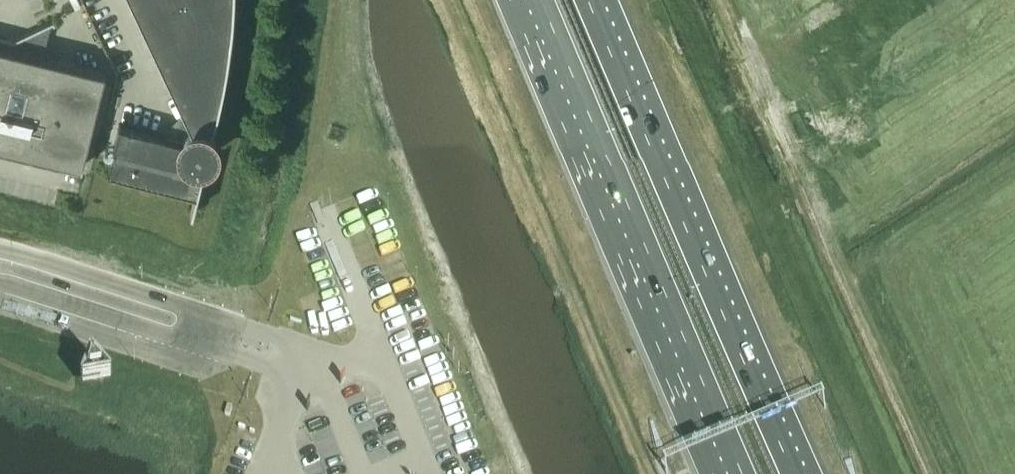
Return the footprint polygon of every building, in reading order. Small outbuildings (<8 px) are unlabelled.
[(212,132),(216,119),(219,106),(222,92),(225,79),(227,66),(229,52),(231,38),(232,25),(233,11),(234,0),(132,0),(188,119),(185,120),(183,122),(181,124),(179,126),(177,128),(176,131),(175,133),(174,136),(119,122),(108,169),(195,191),(191,209),(193,210),(206,157),(208,156),(210,155),(211,153),(213,151),(214,149),(215,147),(215,145),(216,143),(215,141),(215,138),(214,136),(213,134),(212,132)] [(83,166),(106,70),(37,53),(44,25),(57,19),(56,18),(14,37),(0,34),(0,145),(83,166)]
